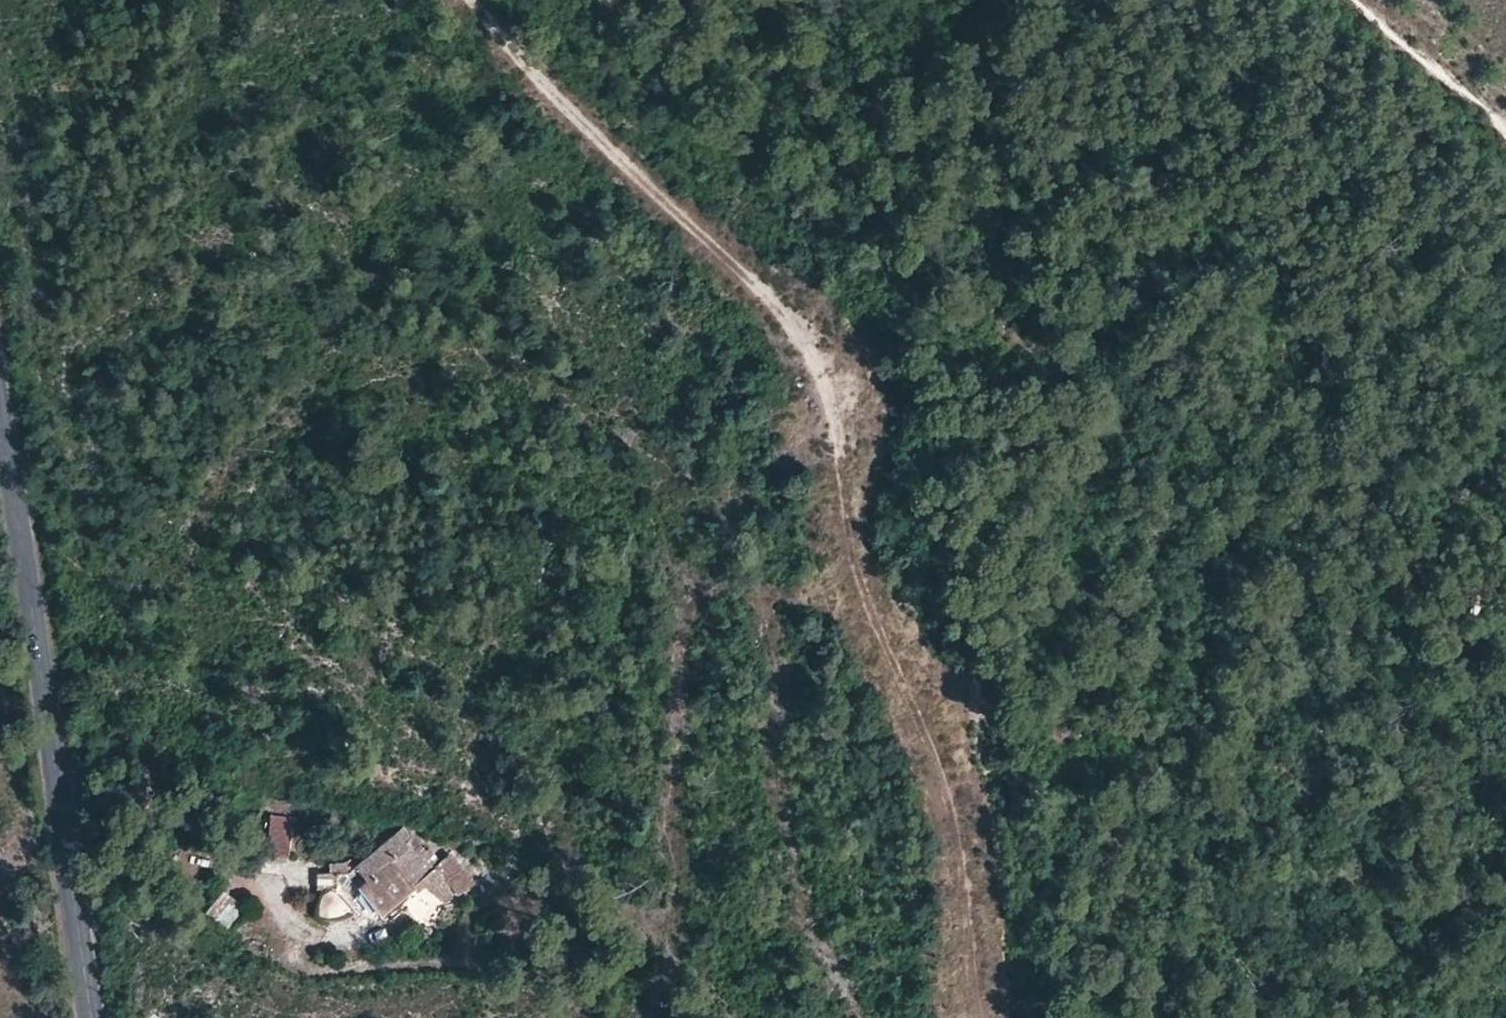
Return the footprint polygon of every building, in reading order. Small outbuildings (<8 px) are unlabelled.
[(287,861),(292,816),(270,814),(265,858),(287,861)] [(437,865),(440,862),(427,846),(423,850),(402,824),(354,863),(365,879),(357,886),(379,913),(412,885),(437,865)] [(462,868),(451,853),(440,862),(437,865),(445,878),(462,868)] [(346,870),(354,863),(349,856),(343,861),(328,861),(328,871),(335,871),(346,870)] [(455,894),(445,878),(437,865),(412,885),(416,891),(424,885),(443,901),(455,894)] [(472,883),(462,868),(445,878),(455,894),(472,883)] [(335,888),(335,871),(328,871),(316,871),(316,887),(335,888)] [(220,887),(203,908),(226,926),(242,904),(220,887)]
